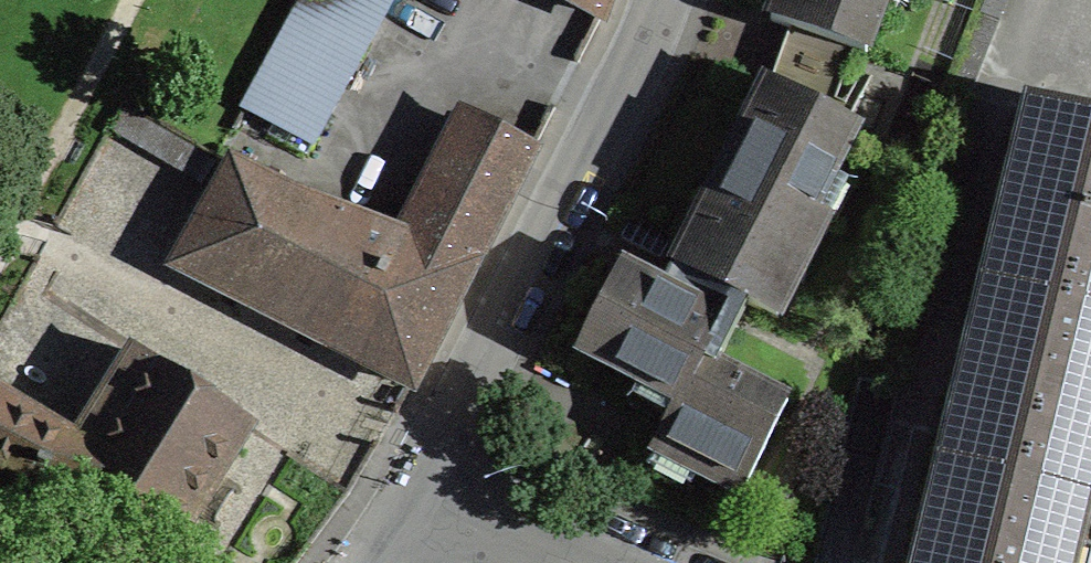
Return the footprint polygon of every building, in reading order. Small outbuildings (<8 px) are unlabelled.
[(247,107),(304,138),(380,0),(306,0),(247,107)] [(602,15),(607,0),(571,0),(602,15)] [(770,20),(790,27),(853,50),(865,55),(885,0),(778,0),(770,20)] [(858,128),(830,114),(853,50),(790,27),(770,83),(767,82),(724,169),(735,176),(702,239),(685,272),(763,312),(781,275),(796,282),(828,219),(828,218),(814,211),(858,128)] [(1004,203),(988,270),(1090,296),(1090,122),(1028,107),(1011,175),(1007,174),(1004,189),(1000,202),(1004,203)] [(115,135),(201,185),(215,164),(126,112),(115,135)] [(487,238),(530,155),(498,139),(464,122),(421,206),(487,238)] [(487,238),(421,206),(405,238),(302,199),(238,166),(233,162),(232,163),(230,166),(229,168),(231,169),(215,196),(214,195),(211,201),(212,202),(197,228),(196,227),(193,233),(194,234),(179,261),(177,260),(174,266),(180,269),(180,268),(294,326),(412,386),(487,238)] [(582,353),(676,401),(669,414),(669,415),(652,448),(656,450),(657,449),(662,452),(737,490),(736,491),(740,493),(787,403),(783,400),(783,401),(704,361),(725,320),(621,267),(577,351),(582,353)] [(1090,467),(1090,296),(988,270),(971,337),(967,336),(964,351),(960,365),(964,366),(948,432),(1090,467)] [(44,496),(49,486),(74,492),(171,554),(211,491),(251,427),(134,352),(83,432),(76,443),(0,396),(0,476),(44,496)] [(1090,498),(1090,467),(948,432),(931,499),(927,498),(924,513),(920,526),(924,527),(915,562),(1075,562),(1090,498)]
